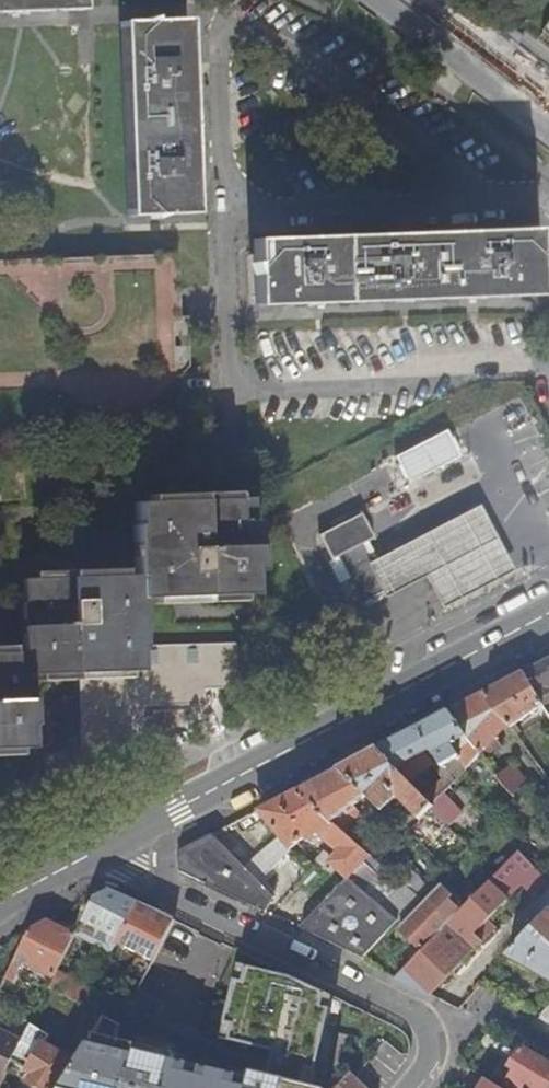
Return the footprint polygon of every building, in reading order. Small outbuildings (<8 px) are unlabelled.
[(16,10),(82,7),(82,0),(0,0),(0,11),(16,10)] [(529,14),(521,25),(531,32),(539,20),(529,14)] [(188,20),(123,23),(130,217),(196,215),(194,158),(190,76),(188,20)] [(540,36),(548,43),(548,22),(540,36)] [(540,295),(537,229),(255,240),(257,307),(318,304),(405,301),(475,298),(540,295)] [(60,261),(60,255),(18,258),(19,262),(0,263),(0,438),(183,431),(181,370),(190,370),(190,348),(189,318),(181,318),(179,255),(60,261)] [(444,432),(393,459),(406,486),(458,459),(444,432)] [(25,747),(25,725),(28,724),(27,676),(51,675),(76,674),(80,757),(94,757),(97,762),(140,739),(140,707),(180,705),(203,704),(203,689),(235,687),(234,643),(142,647),(141,598),(253,596),(253,572),(259,572),(258,522),(251,522),(250,501),(131,504),(131,528),(128,528),(129,578),(17,581),(17,604),(15,604),(17,653),(0,653),(0,748),(25,747)] [(482,505),(371,562),(385,590),(380,592),(383,599),(429,576),(435,588),(443,584),(506,551),(482,505)] [(385,590),(371,562),(362,546),(372,540),(360,515),(317,538),(329,562),(337,558),(360,602),(380,592),(385,590)] [(515,570),(506,551),(443,584),(445,588),(452,602),(515,570)] [(444,606),(452,602),(445,588),(443,584),(435,588),(444,606)] [(525,672),(545,706),(548,712),(548,660),(525,672)] [(511,727),(545,706),(525,672),(491,690),(481,695),(498,714),(511,727)] [(495,741),(511,727),(498,714),(481,695),(449,712),(482,756),(488,764),(489,765),(504,753),(495,741)] [(436,807),(435,806),(470,767),(482,756),(449,712),(260,811),(280,836),(292,851),(303,841),(308,846),(320,835),(340,854),(335,860),(328,853),(319,863),(327,870),(332,865),(349,881),(364,866),(371,859),(342,831),(363,815),(356,808),(367,797),(383,814),(400,798),(419,819),(418,820),(420,823),(436,807)] [(482,756),(470,767),(494,799),(489,805),(499,817),(514,800),(500,781),(489,765),(488,764),(482,756)] [(515,768),(500,781),(514,800),(530,787),(515,768)] [(246,869),(212,836),(179,854),(181,874),(268,913),(275,898),(260,882),(270,872),(257,859),(246,869)] [(292,851),(280,836),(257,859),(270,872),(292,851)] [(548,882),(545,878),(519,853),(510,862),(467,907),(453,922),(406,971),(397,980),(430,997),(497,929),(488,922),(521,887),(533,898),(548,882)] [(376,877),(364,866),(349,881),(362,892),(376,877)] [(428,890),(414,875),(401,888),(416,902),(428,890)] [(362,892),(349,881),(302,929),(311,934),(312,933),(364,956),(400,919),(362,892)] [(392,958),(406,971),(453,922),(467,907),(442,884),(429,899),(401,928),(411,938),(392,958)] [(84,922),(121,940),(138,906),(108,891),(96,898),(84,922)] [(174,922),(138,906),(121,940),(118,944),(154,962),(174,922)] [(510,956),(548,915),(548,911),(507,954),(510,956)] [(510,956),(548,977),(548,915),(510,956)] [(16,985),(26,965),(55,979),(57,974),(77,936),(49,922),(30,932),(6,979),(16,985)] [(291,978),(237,967),(222,1043),(276,1054),(271,1079),(315,1087),(333,997),(291,978)] [(94,991),(57,974),(55,979),(49,990),(85,1008),(94,991)] [(31,1025),(28,1031),(22,1043),(7,1072),(23,1080),(29,1071),(34,1074),(28,1083),(36,1087),(55,1087),(71,1061),(45,1045),(50,1036),(31,1025)] [(2,1082),(7,1072),(22,1043),(0,1032),(0,1081),(2,1082)] [(95,1035),(64,1087),(315,1087),(271,1079),(255,1075),(253,1081),(176,1066),(177,1059),(95,1035)] [(548,1086),(548,1066),(522,1050),(511,1067),(517,1070),(508,1085),(512,1087),(548,1087),(548,1086)] [(23,1080),(28,1083),(34,1074),(29,1071),(23,1080)] [(354,1075),(341,1087),(368,1087),(354,1075)] [(481,1087),(500,1087),(486,1080),(481,1087)]
